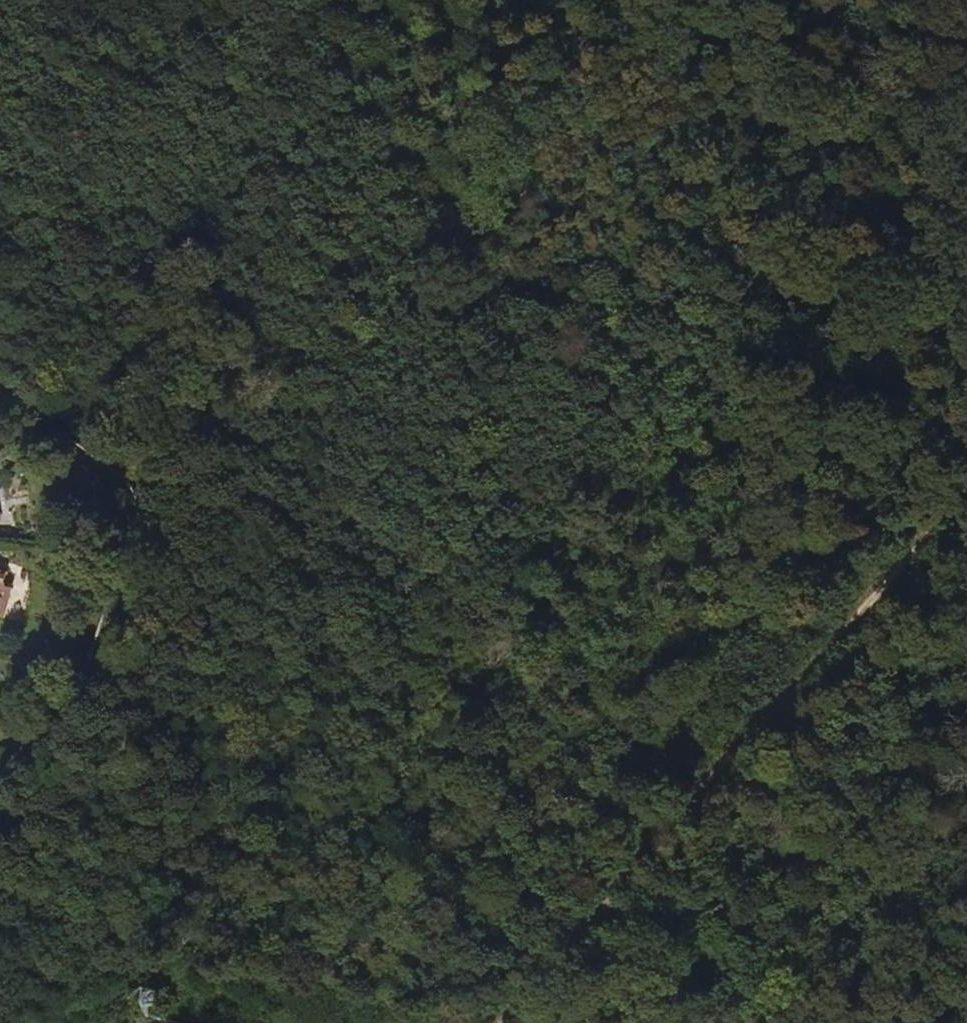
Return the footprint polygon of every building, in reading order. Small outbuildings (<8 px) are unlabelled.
[(16,590),(7,587),(11,574),(0,571),(0,619),(7,621),(16,590)]
